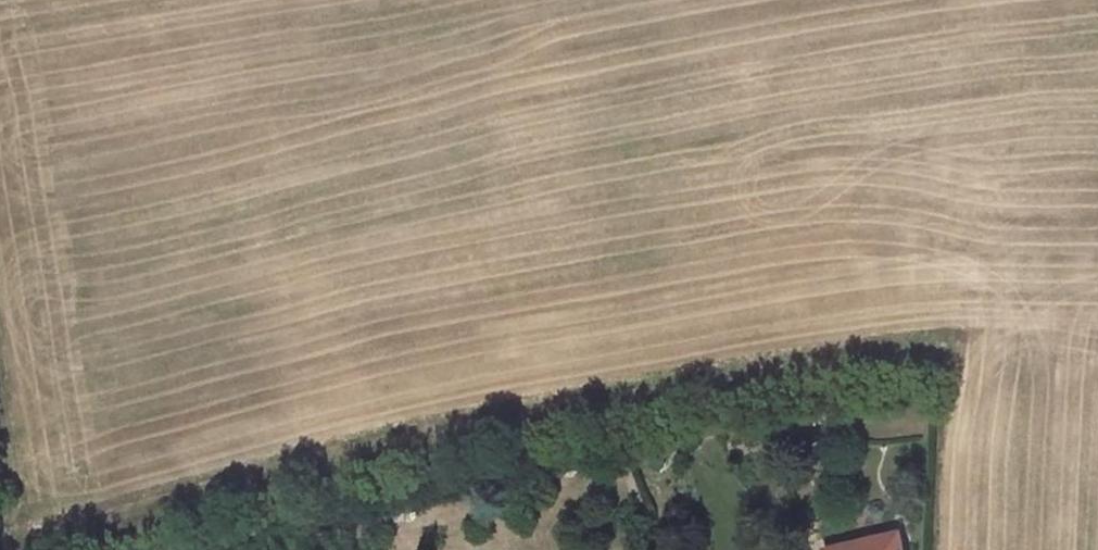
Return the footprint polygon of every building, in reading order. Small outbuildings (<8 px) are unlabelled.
[(899,533),(826,549),(827,549),(903,549),(899,533)]
